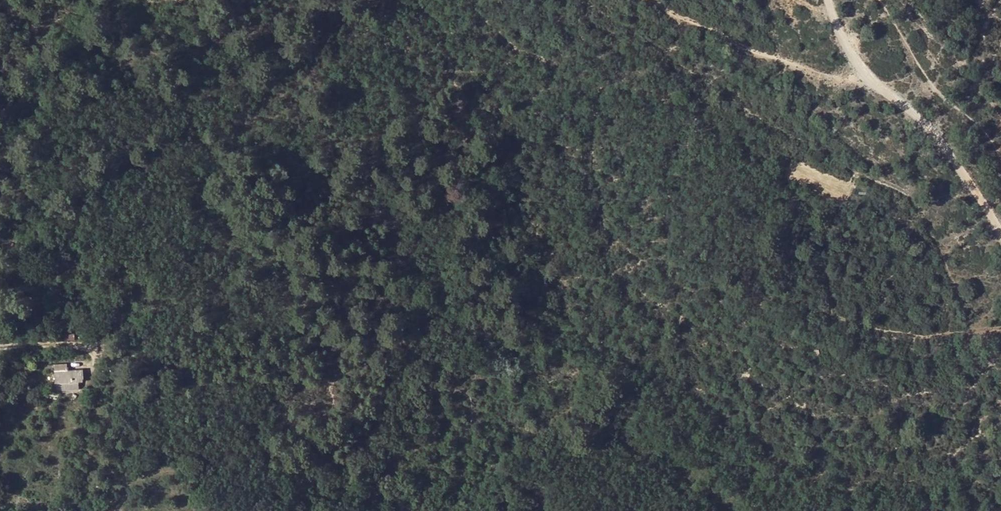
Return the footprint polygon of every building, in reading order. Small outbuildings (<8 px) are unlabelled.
[(59,336),(34,339),(35,344),(60,340),(59,336)] [(78,382),(83,382),(82,370),(54,371),(55,383),(78,382)]
